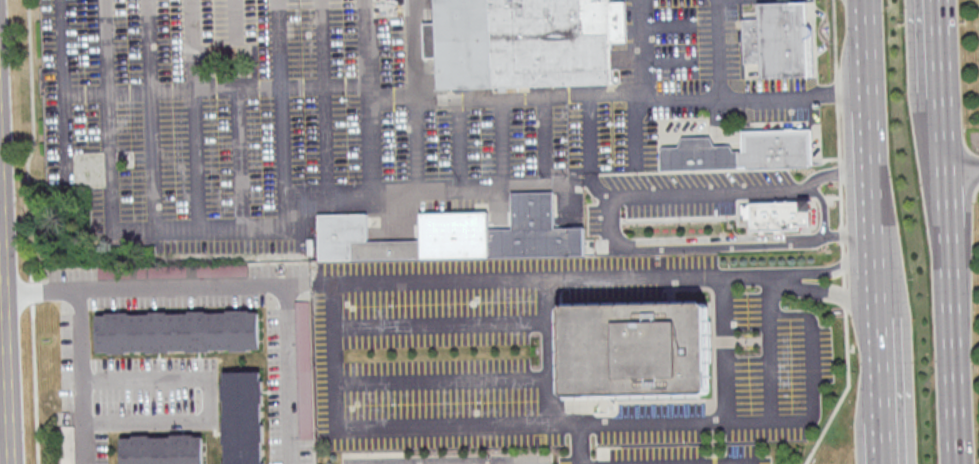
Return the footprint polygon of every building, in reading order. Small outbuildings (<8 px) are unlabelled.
[(437,88),(435,0),(609,0),(609,1),(627,1),(628,43),(613,44),(614,83),(437,88)] [(744,18),(759,18),(758,2),(808,1),(810,76),(761,77),(760,62),(745,63),(744,18)] [(815,166),(662,172),(662,151),(666,146),(680,146),(684,137),(710,136),(713,139),(717,145),(732,146),(735,152),(746,152),(744,130),(813,129),(815,166)] [(319,259),(318,213),(368,212),(368,241),(420,240),(420,214),(489,213),(489,229),(512,228),(512,192),(554,191),(555,227),(586,227),(587,255),(319,259)] [(752,204),(813,202),(813,225),(802,226),(802,230),(787,231),(787,234),(777,234),(777,231),(768,231),(768,234),(762,234),(762,232),(753,232),(752,204)] [(562,304),(563,394),(710,392),(710,340),(709,301),(671,302),(562,304)] [(97,316),(97,353),(262,351),(261,313),(97,316)] [(265,374),(267,463),(224,463),(222,375),(265,374)] [(203,437),(204,463),(123,463),(122,439),(203,437)]
